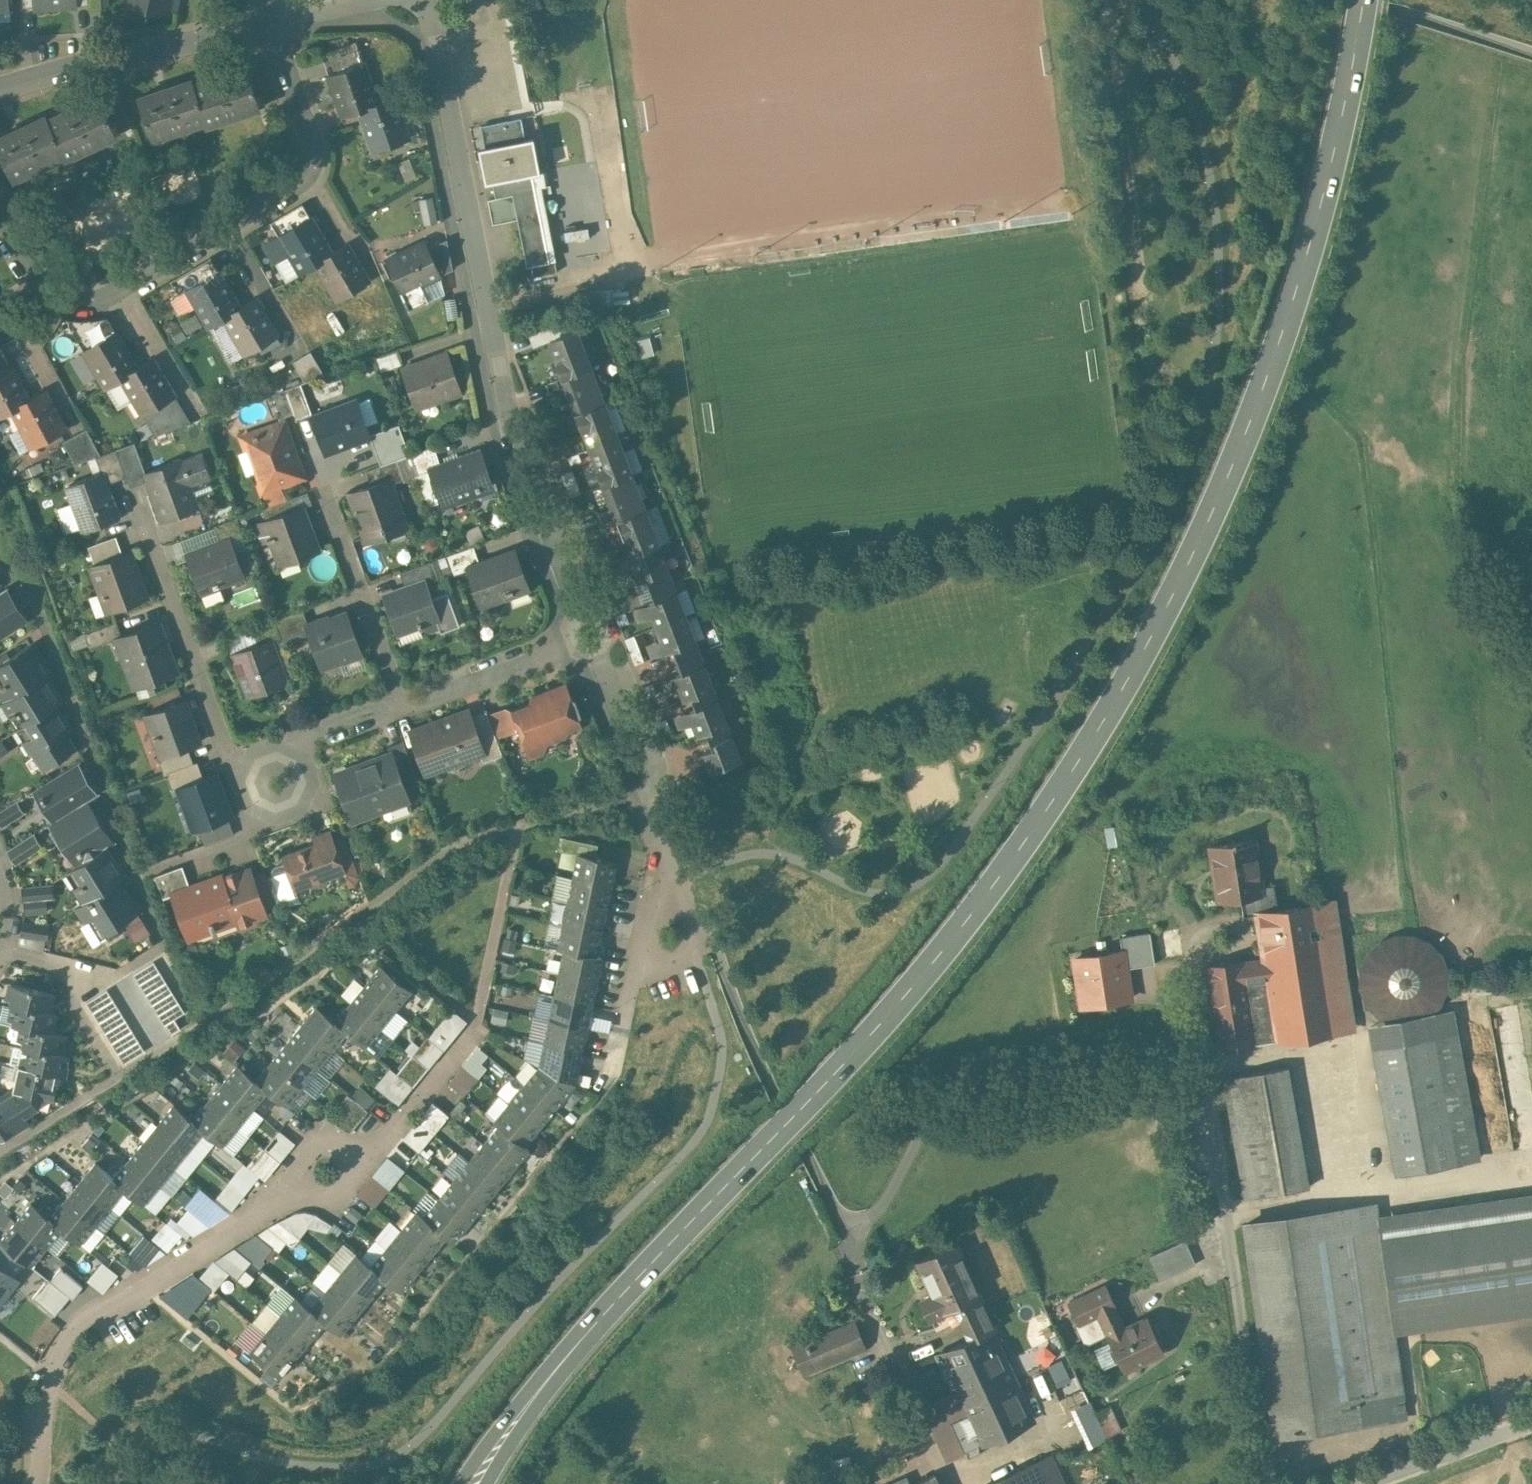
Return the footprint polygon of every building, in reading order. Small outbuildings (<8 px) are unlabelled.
[(11,8),(10,0),(0,0),(0,9),(11,8)] [(35,7),(35,9),(37,9),(37,6),(61,4),(61,2),(73,1),(73,6),(76,5),(75,0),(34,0),(35,7)] [(89,4),(88,4),(88,11),(102,10),(101,0),(88,0),(89,4)] [(127,5),(166,13),(169,0),(128,0),(127,5)] [(356,41),(321,53),(328,75),(364,64),(356,41)] [(364,64),(328,75),(342,116),(359,110),(377,104),(364,64)] [(245,67),(193,84),(191,81),(139,98),(152,138),(191,125),(189,120),(202,116),(203,120),(217,115),(218,121),(259,108),(245,67)] [(50,120),(48,116),(0,139),(0,149),(15,179),(52,161),(50,157),(62,151),(64,155),(76,150),(79,155),(116,137),(98,97),(50,120)] [(532,97),(523,99),(524,108),(534,106),(532,97)] [(377,104),(359,110),(373,150),(408,138),(394,98),(377,104)] [(549,263),(534,188),(527,189),(513,120),(480,126),(495,198),(512,195),(526,267),(531,266),(549,263)] [(434,194),(418,199),(426,224),(442,219),(434,194)] [(303,203),(270,222),(278,236),(278,235),(311,217),(303,203)] [(311,217),(278,235),(289,253),(300,272),(315,263),(332,253),(311,217)] [(278,236),(264,243),(275,262),(289,253),(278,235),(278,236)] [(447,239),(428,247),(440,275),(453,269),(447,239)] [(425,241),(386,259),(401,292),(401,293),(420,284),(440,275),(428,247),(425,241)] [(332,253),(315,263),(337,300),(369,281),(347,244),(332,253)] [(549,263),(531,266),(533,278),(557,273),(555,261),(549,263)] [(218,271),(187,290),(208,326),(223,317),(239,308),(218,271)] [(420,284),(401,293),(401,292),(400,292),(409,310),(428,301),(420,284)] [(617,291),(592,294),(594,307),(619,304),(617,291)] [(239,308),(223,317),(244,354),(277,335),(255,298),(239,308)] [(96,320),(84,321),(70,320),(69,325),(83,350),(116,332),(107,317),(96,320)] [(576,331),(550,341),(558,360),(555,362),(562,378),(564,377),(589,367),(576,331)] [(116,332),(83,350),(106,388),(121,379),(121,378),(137,368),(116,332)] [(0,347),(0,367),(9,363),(0,347)] [(310,351),(293,361),(305,382),(325,375),(310,351)] [(446,353),(402,369),(416,408),(459,393),(446,353)] [(137,368),(121,378),(121,379),(143,415),(174,396),(153,359),(137,368)] [(9,363),(0,367),(0,416),(29,401),(9,363)] [(589,367),(564,377),(572,396),(570,396),(576,413),(577,413),(603,403),(589,367)] [(301,384),(285,389),(294,413),(296,418),(311,413),(301,384)] [(285,389),(270,394),(279,419),(294,413),(285,389)] [(44,393),(12,411),(31,448),(63,431),(44,393)] [(603,403),(577,413),(576,413),(575,414),(582,430),(584,429),(592,448),(617,439),(603,403)] [(343,407),(312,418),(324,451),(369,435),(359,409),(345,414),(343,407)] [(384,463),(413,453),(402,422),(373,433),(384,463)] [(282,423),(246,437),(244,442),(262,491),(302,477),(282,423)] [(86,429),(63,442),(75,464),(95,457),(100,455),(86,429)] [(617,439),(592,448),(599,467),(596,469),(603,485),(604,485),(630,474),(617,439)] [(134,443),(115,449),(116,450),(126,477),(130,488),(147,482),(144,474),(145,473),(134,443)] [(433,446),(409,455),(417,475),(429,471),(428,469),(440,465),(440,463),(433,446)] [(100,455),(95,457),(101,473),(103,473),(107,484),(126,477),(116,450),(115,449),(100,455)] [(479,449),(440,463),(440,465),(428,469),(429,471),(442,507),(481,493),(479,487),(491,482),(479,449)] [(145,473),(144,474),(147,482),(161,522),(198,508),(189,483),(209,475),(201,455),(181,463),(180,460),(145,473)] [(396,460),(366,471),(371,486),(388,480),(390,485),(404,480),(396,460)] [(101,473),(66,486),(82,531),(119,518),(107,484),(103,473),(101,473)] [(630,474),(604,485),(610,501),(612,501),(619,519),(619,520),(644,510),(630,474)] [(371,486),(349,494),(366,542),(406,528),(390,485),(388,480),(371,486)] [(291,498),(261,509),(266,521),(295,510),(291,498)] [(266,521),(253,525),(260,544),(272,539),(279,558),(294,553),(297,558),(319,550),(309,524),(311,523),(305,506),(295,510),(266,521)] [(644,510),(619,520),(619,519),(616,520),(623,537),(625,536),(632,554),(633,555),(658,546),(644,510)] [(237,518),(214,526),(220,542),(229,539),(230,540),(243,535),(237,518)] [(115,537),(88,547),(95,565),(122,555),(115,537)] [(220,542),(187,555),(199,589),(213,584),(215,588),(220,587),(219,586),(244,577),(230,540),(229,539),(220,542)] [(474,546),(447,556),(453,575),(468,569),(467,567),(480,563),(474,546)] [(658,546),(633,555),(632,554),(629,556),(639,581),(646,578),(650,589),(671,581),(658,546)] [(480,563),(467,567),(468,569),(482,606),(528,589),(514,550),(480,563)] [(95,565),(90,567),(101,598),(106,598),(111,610),(146,597),(130,552),(122,555),(95,565)] [(406,591),(390,597),(389,600),(390,605),(392,605),(395,612),(391,614),(396,627),(401,628),(418,622),(420,629),(421,628),(431,634),(442,630),(425,583),(438,578),(432,561),(400,573),(406,591)] [(612,579),(603,583),(607,593),(616,590),(612,579)] [(671,581),(650,589),(654,601),(648,603),(657,628),(685,617),(671,581)] [(23,622),(12,605),(14,604),(5,589),(0,592),(0,637),(23,622)] [(517,605),(535,599),(533,591),(514,597),(517,605)] [(302,609),(274,619),(281,639),(308,630),(307,628),(309,627),(302,609)] [(625,612),(616,615),(620,626),(629,622),(625,612)] [(309,627),(307,628),(308,630),(321,667),(360,653),(346,614),(309,627)] [(685,617),(657,628),(666,652),(673,650),(677,661),(710,648),(706,637),(695,642),(685,617)] [(116,621),(84,633),(89,648),(119,638),(121,637),(116,621)] [(121,637),(119,638),(125,654),(130,669),(139,666),(145,682),(162,676),(158,667),(170,663),(163,644),(165,643),(165,640),(165,637),(163,636),(161,635),(160,635),(156,624),(121,637)] [(125,654),(119,638),(114,640),(120,656),(125,654)] [(269,640),(235,653),(250,696),(284,683),(269,640)] [(0,664),(0,674),(5,682),(0,685),(0,696),(4,703),(46,676),(52,672),(33,642),(0,664)] [(710,648),(677,661),(682,672),(675,675),(685,700),(691,697),(691,696),(712,688),(703,664),(714,660),(710,648)] [(640,650),(631,654),(635,664),(644,661),(640,650)] [(46,676),(4,703),(12,716),(13,715),(21,727),(57,704),(61,701),(46,676)] [(566,682),(532,696),(528,704),(511,710),(506,707),(504,707),(505,708),(506,708),(510,710),(510,711),(506,712),(514,733),(518,731),(523,743),(529,746),(540,742),(546,745),(551,743),(552,743),(554,743),(555,745),(554,745),(554,746),(559,744),(558,744),(557,741),(559,741),(558,740),(565,738),(568,732),(582,727),(579,717),(582,716),(576,698),(572,697),(566,682)] [(653,683),(644,687),(648,697),(657,694),(653,683)] [(712,688),(691,696),(691,697),(695,708),(689,710),(698,736),(706,732),(726,724),(717,699),(728,695),(724,685),(713,689),(712,688)] [(185,701),(146,715),(160,754),(160,756),(187,746),(200,742),(185,701)] [(57,704),(21,727),(28,739),(21,743),(29,755),(33,752),(43,769),(77,748),(67,732),(70,730),(64,719),(65,718),(57,704)] [(466,711),(412,730),(428,773),(480,754),(484,752),(471,717),(468,718),(466,711)] [(502,755),(486,711),(471,717),(484,752),(480,754),(483,762),(502,755)] [(666,719),(657,722),(662,733),(670,729),(666,719)] [(726,724),(706,732),(712,748),(702,752),(710,772),(740,760),(730,735),(741,730),(738,721),(726,725),(726,724)] [(0,740),(0,757),(9,751),(1,739),(0,740)] [(415,774),(403,740),(387,747),(390,755),(392,754),(401,780),(415,774)] [(187,746),(160,756),(160,754),(157,755),(164,774),(167,773),(193,763),(187,746)] [(390,755),(335,775),(351,819),(407,798),(401,780),(392,754),(390,755)] [(193,763),(167,773),(173,791),(178,789),(178,788),(203,779),(197,762),(193,763)] [(75,764),(35,789),(55,820),(85,801),(95,796),(90,789),(94,787),(90,780),(86,782),(77,767),(75,764)] [(203,779),(178,788),(178,789),(184,806),(190,804),(199,828),(231,816),(215,774),(203,779)] [(0,811),(0,825),(1,827),(24,813),(16,801),(0,811)] [(55,820),(54,821),(60,832),(55,835),(76,866),(106,847),(112,844),(85,801),(55,820)] [(316,844),(282,856),(284,862),(294,888),(295,888),(342,870),(344,870),(341,863),(330,833),(314,839),(316,844)] [(32,835),(8,850),(16,864),(41,847),(32,835)] [(1254,839),(1210,846),(1218,901),(1255,896),(1257,913),(1277,910),(1273,885),(1261,887),(1254,839)] [(76,866),(62,875),(81,904),(120,880),(126,876),(125,875),(122,876),(115,865),(117,864),(106,847),(76,866)] [(595,857),(577,854),(572,877),(611,886),(616,862),(595,857)] [(352,859),(341,863),(344,870),(342,870),(348,887),(355,884),(355,883),(358,876),(352,859)] [(284,862),(275,865),(271,869),(271,875),(265,877),(274,902),(275,903),(281,900),(284,904),(290,904),(300,900),(295,888),(294,888),(284,862)] [(182,865),(154,875),(162,898),(174,894),(190,888),(189,886),(182,865)] [(249,868),(222,877),(237,920),(237,921),(239,928),(255,923),(253,919),(266,914),(263,906),(252,876),(249,868)] [(265,877),(264,872),(252,876),(263,906),(274,902),(265,877)] [(220,875),(189,886),(190,888),(174,894),(183,920),(188,918),(194,934),(210,928),(211,930),(237,921),(237,920),(222,877),(220,875)] [(611,886),(573,878),(568,901),(606,909),(611,886)] [(81,904),(74,909),(84,923),(93,918),(103,934),(137,913),(133,906),(130,908),(124,898),(129,895),(120,880),(81,904)] [(51,884),(22,886),(24,901),(52,899),(51,884)] [(568,901),(567,901),(563,924),(601,932),(606,909),(568,901)] [(1257,913),(1256,913),(1263,959),(1244,962),(1244,961),(1205,967),(1217,1050),(1338,1031),(1321,921),(1318,904),(1277,910),(1257,913)] [(48,927),(23,923),(21,936),(45,940),(48,927)] [(601,932),(563,924),(558,948),(564,950),(564,949),(596,956),(596,955),(601,932)] [(1412,938),(1395,938),(1380,944),(1369,955),(1363,970),(1363,986),(1369,1001),(1380,1013),(1395,1019),(1411,1019),(1426,1014),(1437,1002),(1444,987),(1444,971),(1438,956),(1427,944),(1412,938)] [(596,956),(564,949),(564,950),(559,972),(597,980),(602,956),(596,955),(596,956)] [(1122,951),(1075,958),(1082,1005),(1130,997),(1122,951)] [(153,961),(134,973),(140,983),(160,971),(153,961)] [(411,991),(380,966),(365,985),(395,1010),(411,991)] [(166,981),(160,971),(140,983),(146,993),(166,981)] [(559,972),(554,995),(592,1003),(597,980),(559,972)] [(166,981),(146,993),(153,1004),(172,992),(166,981)] [(55,994),(14,984),(9,1005),(16,1006),(16,1005),(49,1013),(49,1012),(51,1004),(53,1004),(55,994)] [(395,1010),(365,985),(350,1003),(380,1028),(395,1010)] [(113,999),(107,990),(87,1002),(93,1011),(113,999)] [(178,1002),(172,992),(153,1004),(159,1014),(178,1002)] [(592,1003),(554,995),(549,1019),(587,1027),(592,1003)] [(113,999),(93,1011),(99,1021),(119,1009),(113,999)] [(178,1002),(159,1014),(165,1024),(185,1012),(178,1002)] [(380,1028),(350,1003),(335,1021),(335,1022),(347,1031),(347,1032),(365,1047),(380,1028)] [(49,1013),(16,1005),(16,1006),(12,1025),(26,1028),(26,1027),(52,1033),(52,1032),(54,1024),(55,1024),(58,1014),(49,1012),(49,1013)] [(335,1021),(317,1006),(301,1025),(331,1050),(332,1050),(347,1032),(347,1031),(335,1022),(335,1021)] [(378,1082),(399,1101),(471,1020),(455,1006),(418,1048),(418,1049),(399,1070),(393,1065),(378,1082)] [(125,1020),(119,1009),(99,1021),(105,1032),(125,1020)] [(587,1027),(549,1019),(544,1042),(582,1050),(587,1027)] [(125,1020),(105,1032),(112,1042),(132,1030),(125,1020)] [(301,1025),(286,1044),(316,1068),(331,1050),(301,1025)] [(52,1033),(26,1027),(26,1028),(22,1047),(28,1049),(24,1066),(58,1074),(64,1075),(66,1066),(67,1067),(70,1056),(62,1055),(64,1046),(65,1047),(67,1036),(52,1032),(52,1033)] [(138,1040),(132,1030),(112,1042),(118,1052),(138,1040)] [(1459,1036),(1374,1051),(1395,1171),(1480,1156),(1459,1036)] [(144,1050),(138,1040),(118,1052),(124,1062),(144,1050)] [(582,1050),(544,1042),(539,1065),(575,1083),(582,1050)] [(286,1044),(286,1043),(271,1062),(301,1086),(302,1087),(317,1068),(316,1068),(286,1044)] [(301,1086),(271,1062),(257,1080),(256,1081),(268,1090),(286,1105),(301,1086)] [(450,1081),(466,1093),(480,1075),(465,1063),(450,1081)] [(24,1066),(15,1064),(12,1079),(15,1079),(12,1090),(12,1091),(41,1097),(52,1100),(58,1074),(24,1066)] [(257,1080),(238,1064),(222,1083),(252,1108),(253,1108),(268,1090),(256,1081),(257,1080)] [(539,1065),(524,1084),(554,1109),(575,1083),(539,1065)] [(1288,1066),(1223,1078),(1244,1198),(1309,1186),(1288,1066)] [(252,1108),(223,1084),(208,1102),(237,1127),(252,1108)] [(361,1084),(354,1095),(370,1106),(377,1095),(361,1084)] [(554,1109),(524,1084),(509,1102),(539,1127),(554,1109)] [(12,1091),(12,1090),(10,1089),(0,1095),(0,1116),(9,1130),(8,1130),(10,1134),(11,1135),(30,1122),(26,1115),(39,1107),(41,1097),(12,1091)] [(351,1095),(335,1119),(353,1131),(369,1107),(351,1095)] [(407,1139),(425,1150),(450,1110),(432,1099),(407,1139)] [(208,1102),(207,1102),(193,1120),(192,1120),(204,1130),(204,1131),(222,1146),(238,1127),(237,1127),(208,1102)] [(539,1127),(509,1102),(493,1121),(498,1125),(499,1125),(524,1145),(539,1127)] [(193,1120),(174,1104),(158,1124),(189,1149),(204,1131),(204,1130),(192,1120),(193,1120)] [(1,1140),(10,1134),(8,1130),(9,1130),(0,1116),(0,1138),(1,1140)] [(189,1149),(158,1124),(143,1142),(174,1167),(189,1149)] [(279,1125),(219,1198),(202,1185),(156,1241),(146,1233),(132,1250),(152,1267),(183,1230),(200,1244),(259,1172),(267,1179),(298,1141),(279,1125)] [(524,1145),(499,1125),(498,1125),(484,1143),(513,1167),(529,1149),(524,1145)] [(174,1167),(143,1142),(128,1160),(129,1161),(159,1185),(159,1186),(174,1167)] [(484,1143),(483,1143),(468,1161),(469,1161),(498,1186),(499,1186),(514,1168),(513,1167),(484,1143)] [(377,1205),(407,1168),(390,1154),(360,1191),(377,1205)] [(159,1185),(129,1161),(114,1179),(125,1189),(143,1204),(159,1185)] [(498,1186),(469,1161),(454,1180),(483,1204),(498,1186)] [(114,1179),(95,1164),(80,1183),(110,1207),(125,1189),(114,1179)] [(454,1180),(453,1180),(438,1198),(469,1223),(484,1205),(483,1204),(454,1180)] [(80,1183),(80,1182),(65,1201),(95,1226),(110,1207),(80,1183)] [(469,1223),(438,1198),(423,1216),(446,1236),(453,1242),(469,1223)] [(95,1226),(65,1201),(50,1218),(49,1219),(62,1229),(61,1230),(80,1245),(95,1226)] [(315,1202),(244,1241),(256,1262),(327,1223),(315,1202)] [(50,1218),(31,1203),(16,1222),(47,1248),(61,1230),(62,1229),(49,1219),(50,1218)] [(446,1236),(423,1216),(417,1210),(401,1229),(431,1254),(446,1236)] [(1384,1238),(1397,1330),(1531,1310),(1531,1217),(1384,1238)] [(47,1248),(16,1222),(1,1241),(27,1262),(26,1263),(31,1267),(47,1248)] [(1373,1227),(1246,1245),(1269,1407),(1396,1389),(1373,1227)] [(431,1254),(401,1229),(386,1248),(416,1272),(431,1254)] [(1185,1240),(1161,1251),(1172,1275),(1196,1264),(1185,1240)] [(20,1280),(15,1276),(26,1263),(27,1262),(1,1241),(0,1242),(0,1305),(20,1280)] [(235,1267),(242,1273),(254,1258),(234,1241),(204,1276),(218,1287),(235,1267)] [(954,1244),(915,1262),(931,1296),(920,1301),(928,1319),(954,1307),(979,1295),(954,1244)] [(386,1248),(371,1265),(371,1266),(386,1278),(386,1279),(401,1291),(416,1272),(386,1248)] [(1172,1275),(1161,1251),(1150,1256),(1161,1280),(1172,1275)] [(371,1265),(356,1253),(340,1272),(341,1272),(371,1296),(371,1297),(386,1279),(386,1278),(371,1266),(371,1265)] [(108,1292),(120,1270),(102,1260),(90,1282),(108,1292)] [(61,1265),(36,1296),(58,1314),(84,1284),(61,1265)] [(193,1267),(166,1297),(188,1316),(215,1287),(193,1267)] [(371,1296),(341,1272),(326,1291),(355,1315),(371,1296)] [(1147,1317),(1125,1328),(1114,1306),(1115,1306),(1105,1285),(1069,1303),(1079,1324),(1098,1315),(1108,1336),(1124,1370),(1163,1352),(1147,1317)] [(355,1315),(326,1291),(311,1308),(311,1309),(325,1321),(340,1334),(355,1315)] [(979,1295),(954,1307),(968,1339),(989,1329),(990,1330),(994,1329),(979,1295)] [(311,1308),(295,1296),(280,1315),(310,1340),(325,1321),(311,1309),(311,1308)] [(310,1340),(280,1315),(265,1333),(295,1358),(310,1340)] [(852,1323),(807,1343),(816,1366),(845,1354),(862,1346),(852,1323)] [(990,1330),(989,1329),(968,1339),(937,1353),(955,1391),(924,1405),(946,1456),(1030,1418),(990,1330)] [(295,1358),(265,1333),(249,1352),(280,1377),(295,1358)] [(1056,1373),(1063,1388),(1075,1382),(1068,1368),(1056,1373)] [(1396,1389),(1269,1407),(1273,1434),(1399,1416),(1396,1389)] [(1092,1398),(1074,1407),(1093,1447),(1125,1431),(1112,1404),(1098,1411),(1092,1398)] [(986,1483),(1060,1483),(1048,1456),(986,1483)] [(908,1483),(938,1483),(933,1473),(908,1483)]
